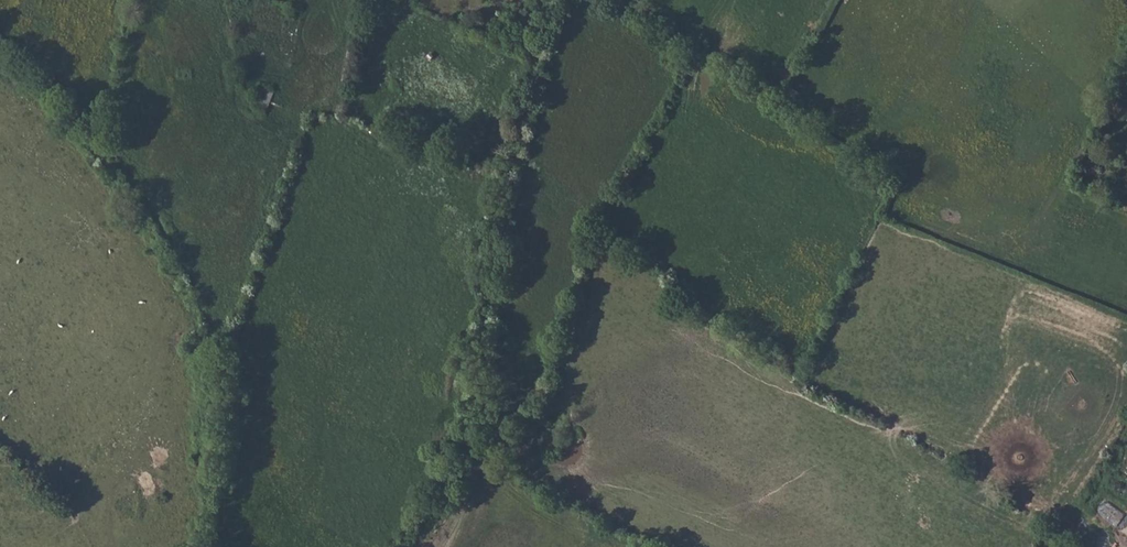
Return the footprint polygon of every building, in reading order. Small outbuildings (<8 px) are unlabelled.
[(268,110),(275,89),(262,85),(255,105),(268,110)]
